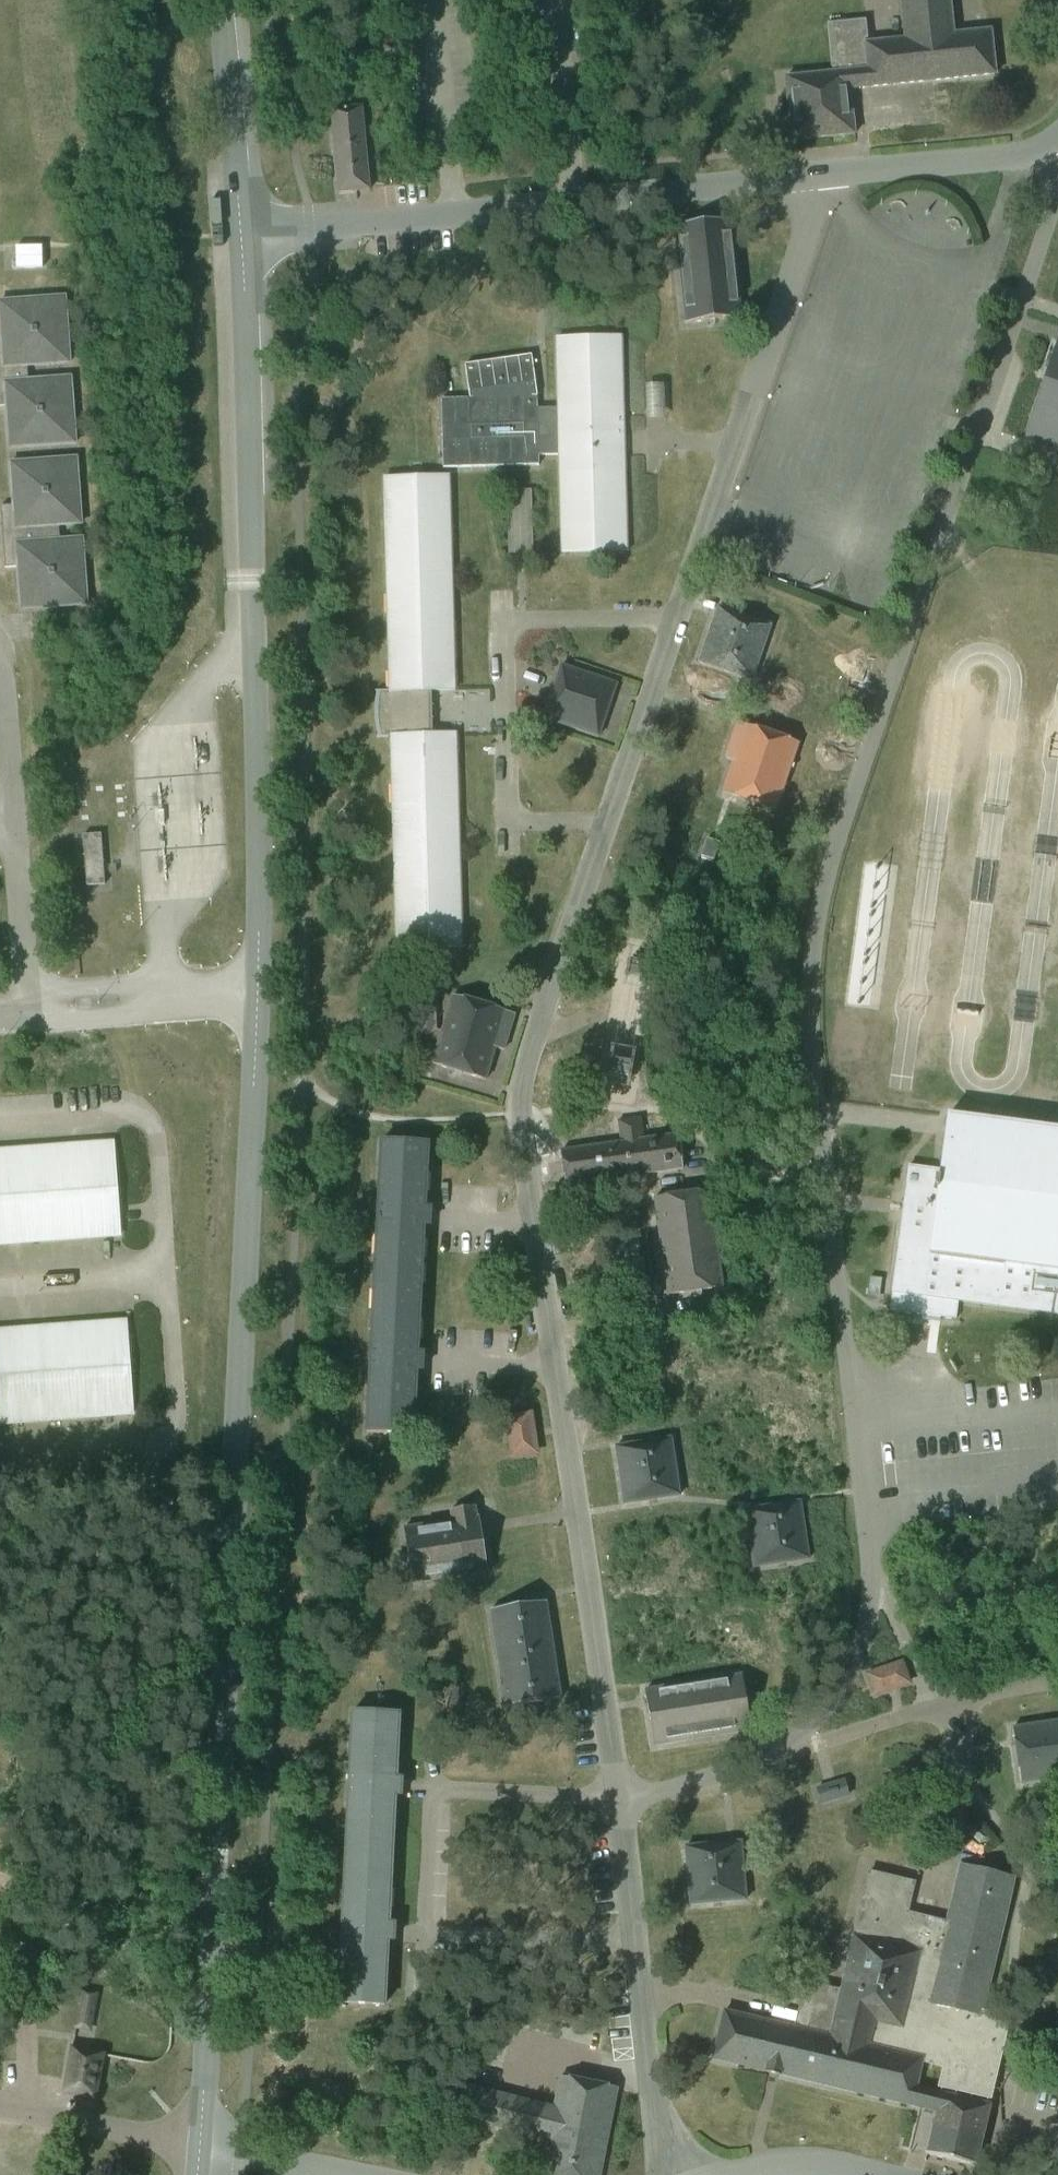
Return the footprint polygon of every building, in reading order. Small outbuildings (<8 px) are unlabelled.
[(809,140),(854,136),(850,90),(995,76),(991,32),(953,36),(950,3),(949,0),(901,0),(905,41),(866,44),(866,40),(867,40),(865,21),(827,25),(831,70),(833,70),(834,74),(785,79),(791,142),(809,140)] [(368,181),(368,179),(361,108),(330,111),(338,194),(358,192),(357,182),(368,181)] [(730,221),(715,223),(675,227),(685,325),(740,319),(730,221)] [(74,429),(70,379),(28,382),(27,367),(69,364),(65,298),(0,303),(0,318),(2,345),(0,345),(0,407),(6,407),(9,449),(75,444),(74,429)] [(625,550),(622,453),(618,453),(618,437),(622,437),(619,339),(621,339),(621,338),(556,340),(556,341),(557,341),(559,409),(537,410),(537,398),(531,356),(464,366),(469,399),(441,400),(442,468),(443,469),(538,466),(539,466),(538,456),(560,455),(563,552),(561,552),(561,553),(627,552),(627,550),(625,550)] [(1024,441),(1025,442),(1025,441),(1027,442),(1057,452),(1057,341),(1024,441)] [(3,550),(5,569),(18,568),(21,610),(87,605),(82,540),(60,541),(59,526),(81,525),(76,459),(10,464),(13,506),(0,507),(2,526),(8,531),(9,544),(3,550)] [(387,691),(375,692),(375,693),(380,693),(380,695),(379,697),(378,703),(378,708),(378,711),(378,715),(378,717),(378,722),(379,726),(379,730),(381,737),(377,737),(377,738),(388,738),(391,738),(392,738),(398,949),(396,949),(396,950),(424,949),(424,954),(425,999),(425,1008),(426,1039),(438,1042),(441,1033),(436,1031),(435,1002),(434,953),(434,949),(461,948),(461,947),(460,947),(457,850),(453,850),(453,834),(457,834),(457,833),(454,736),(456,736),(456,735),(431,735),(431,733),(430,693),(430,692),(454,691),(454,690),(453,690),(451,593),(451,592),(446,592),(446,576),(450,576),(450,575),(447,479),(449,479),(449,477),(422,478),(412,478),(384,479),(384,480),(385,480),(391,691),(387,691)] [(508,555),(532,554),(531,491),(506,492),(508,555)] [(770,626),(724,610),(718,608),(699,663),(752,681),(770,626)] [(561,667),(550,697),(543,719),(598,738),(616,685),(561,667)] [(798,744),(753,729),(745,726),(741,738),(733,735),(725,759),(733,762),(722,794),(775,812),(798,744)] [(104,885),(100,835),(82,836),(86,887),(104,885)] [(708,842),(702,859),(714,863),(720,846),(708,842)] [(502,1025),(505,1013),(452,997),(441,1033),(438,1042),(432,1065),(485,1081),(495,1049),(503,1051),(510,1027),(502,1025)] [(896,1256),(889,1312),(916,1315),(916,1314),(917,1304),(942,1307),(940,1317),(940,1318),(955,1320),(958,1302),(1057,1315),(1057,1132),(1057,1133),(1040,1130),(1039,1130),(1022,1128),(1021,1127),(1021,1128),(1004,1125),(1003,1125),(986,1123),(985,1123),(967,1121),(967,1120),(966,1120),(966,1121),(949,1118),(949,1117),(947,1116),(940,1171),(908,1167),(897,1251),(896,1256)] [(682,1170),(681,1160),(677,1135),(643,1140),(640,1119),(618,1122),(621,1143),(560,1152),(565,1186),(682,1170)] [(429,1226),(430,1209),(424,1208),(427,1144),(381,1141),(366,1433),(413,1436),(416,1371),(422,1371),(422,1354),(417,1353),(423,1226),(429,1226)] [(118,1224),(112,1144),(0,1152),(0,1244),(119,1236),(118,1224)] [(709,1191),(661,1198),(653,1199),(667,1296),(722,1288),(709,1191)] [(130,1384),(125,1322),(0,1332),(0,1424),(132,1414),(130,1384)] [(534,1452),(532,1439),(529,1418),(530,1418),(530,1416),(529,1416),(529,1415),(528,1416),(528,1417),(509,1419),(509,1418),(508,1419),(508,1420),(507,1420),(507,1421),(508,1421),(513,1455),(512,1455),(512,1456),(513,1456),(513,1457),(515,1457),(515,1456),(533,1453),(533,1454),(535,1454),(534,1453),(535,1453),(535,1451),(534,1452)] [(624,1505),(648,1501),(679,1496),(670,1439),(615,1447),(624,1505)] [(753,1568),(785,1563),(808,1560),(800,1503),(744,1511),(753,1568)] [(487,1573),(479,1526),(478,1518),(476,1518),(474,1509),(475,1509),(475,1507),(449,1511),(449,1513),(450,1513),(452,1522),(403,1529),(411,1584),(487,1573)] [(545,1602),(537,1604),(490,1611),(505,1708),(560,1699),(545,1602)] [(875,1695),(896,1688),(907,1684),(907,1685),(909,1684),(908,1683),(909,1683),(909,1682),(908,1682),(902,1664),(903,1664),(902,1663),(901,1663),(901,1662),(900,1663),(900,1664),(868,1675),(867,1674),(866,1674),(866,1675),(865,1676),(866,1677),(867,1677),(873,1694),(872,1695),(872,1696),(873,1696),(874,1696),(875,1696),(875,1695)] [(644,1691),(647,1706),(653,1746),(750,1730),(741,1675),(644,1691)] [(400,1797),(401,1779),(395,1779),(398,1714),(351,1712),(338,2004),(385,2006),(388,1942),(393,1942),(394,1924),(388,1924),(394,1796),(400,1797)] [(1014,1748),(1020,1784),(1057,1778),(1057,1722),(1011,1729),(1014,1748)] [(817,1789),(821,1804),(848,1796),(843,1782),(817,1789)] [(740,1843),(727,1844),(685,1847),(690,1905),(745,1901),(740,1843)] [(712,2059),(779,2075),(936,2113),(926,2156),(974,2167),(989,2107),(915,2089),(921,2060),(932,2063),(934,2055),(956,2061),(955,2068),(993,2077),(1006,2021),(981,2015),(1013,1881),(1014,1882),(1014,1880),(994,1876),(998,1862),(996,1862),(996,1863),(982,1860),(983,1859),(981,1858),(978,1872),(958,1867),(958,1868),(959,1869),(946,1923),(917,1917),(910,1945),(899,1942),(913,1884),(869,1873),(840,1992),(818,1987),(807,2032),(724,2012),(712,2059)] [(95,1995),(82,1992),(75,2028),(89,2030),(95,1995)] [(71,2048),(66,2080),(63,2093),(96,2099),(103,2054),(71,2048)] [(616,2089),(593,2084),(583,2082),(560,2078),(554,2108),(506,2099),(499,2132),(506,2133),(510,2134),(547,2141),(544,2156),(543,2164),(541,2174),(599,2174),(616,2089)] [(455,2107),(452,2122),(499,2132),(506,2099),(494,2096),(459,2089),(458,2093),(457,2098),(456,2102),(455,2107)]
